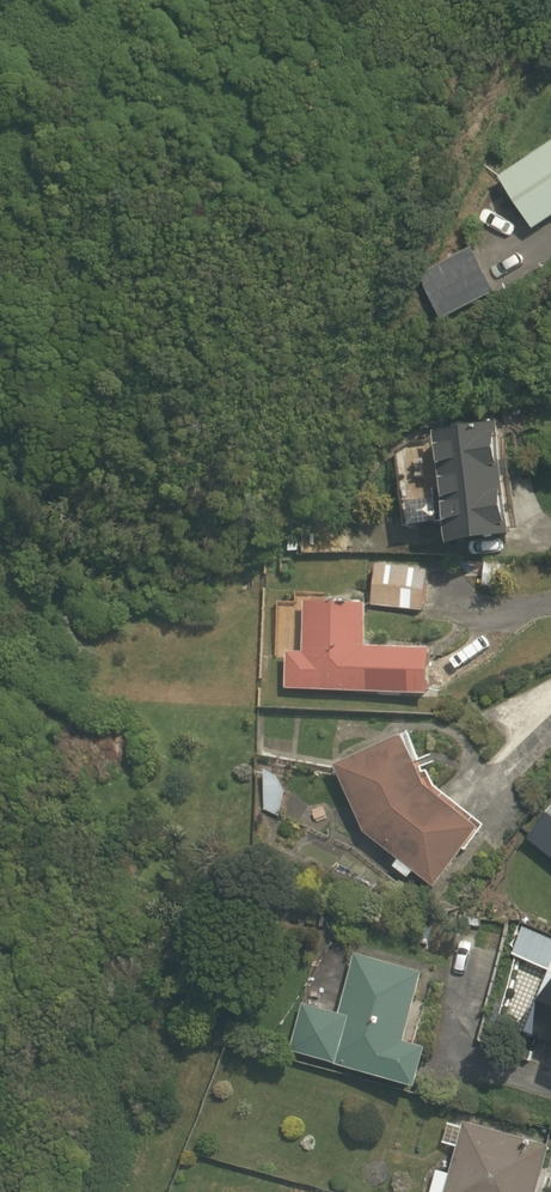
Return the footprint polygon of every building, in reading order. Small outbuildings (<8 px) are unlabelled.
[(534,233),(550,222),(550,147),(500,180),(534,233)] [(419,277),(443,323),(496,296),(472,249),(419,277)] [(447,525),(451,550),(517,539),(516,534),(527,532),(510,424),(411,440),(425,528),(447,525)] [(338,526),(298,529),(300,555),(340,552),(338,526)] [(375,608),(428,610),(430,556),(376,554),(375,608)] [(289,688),(432,696),(435,648),(368,645),(370,604),(305,601),(305,606),(279,605),(276,651),(291,652),(289,688)] [(368,835),(435,890),(482,830),(428,786),(406,738),(338,768),(368,835)] [(263,770),(265,811),(285,820),(283,797),(276,778),(263,770)] [(550,860),(550,816),(530,843),(550,860)] [(291,1053),(419,1089),(431,1048),(408,1042),(427,975),(358,956),(342,1015),(305,1005),(291,1053)] [(550,1048),(550,993),(531,1040),(550,1048)] [(550,1150),(550,1148),(463,1123),(443,1191),(539,1191),(550,1150)]
